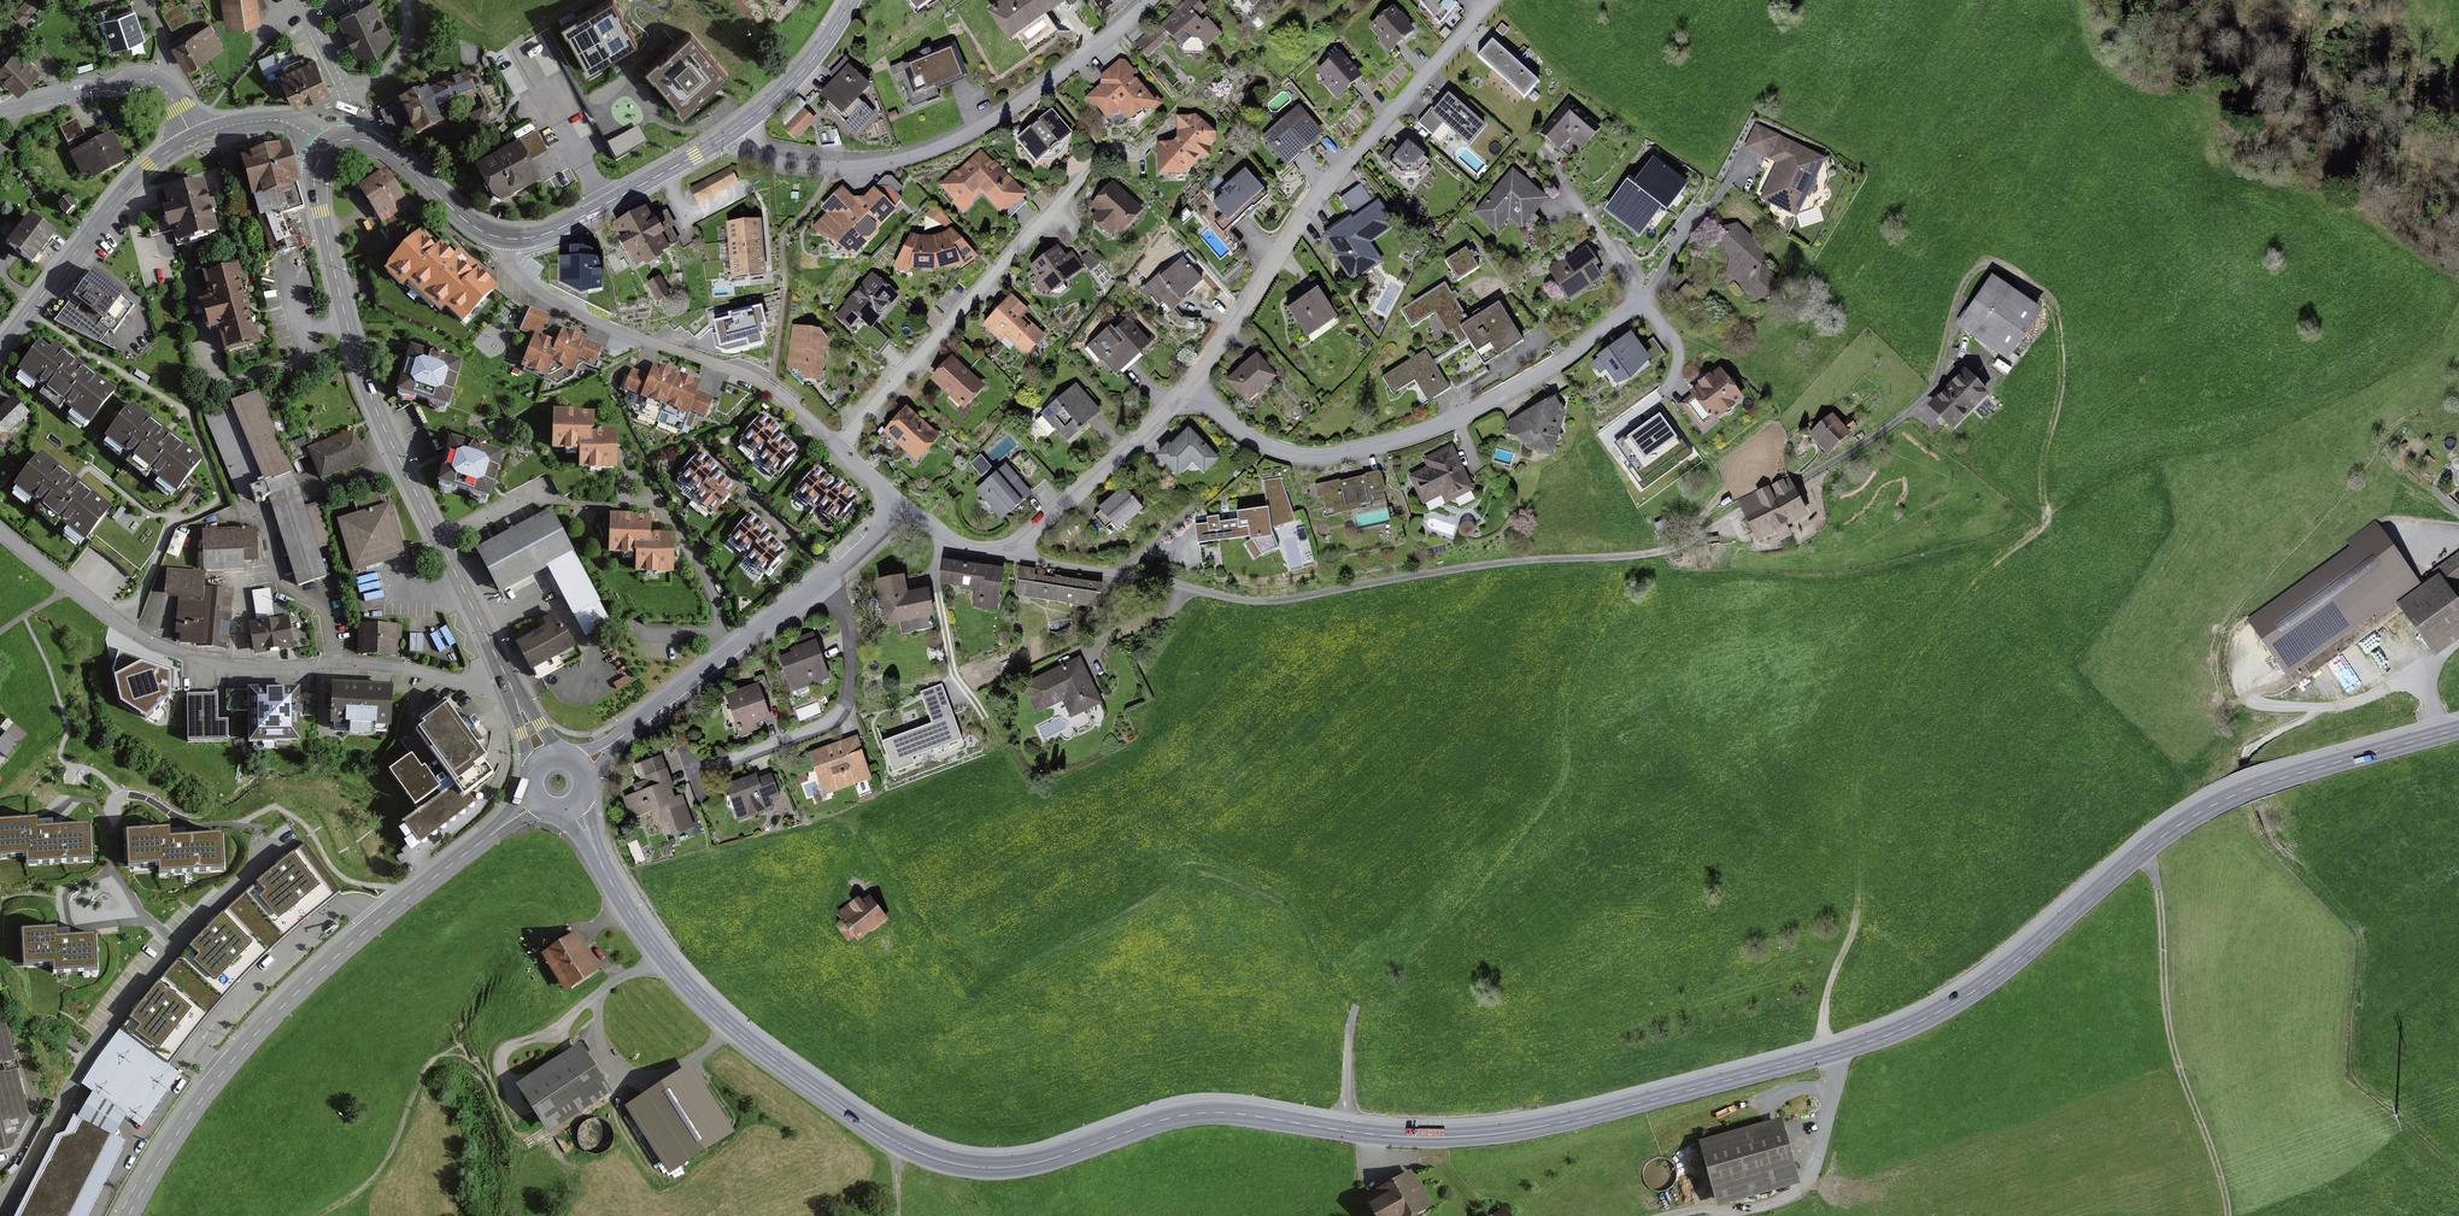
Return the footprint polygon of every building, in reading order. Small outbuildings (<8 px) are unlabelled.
[(40,4),(36,0),(25,0),(13,13),(22,23),(40,4)] [(257,0),(221,0),(225,28),(261,22),(257,0)] [(386,26),(373,0),(337,18),(356,55),(392,38),(386,26)] [(613,0),(612,0),(577,20),(576,17),(561,26),(566,35),(567,34),(584,64),(582,66),(586,73),(638,44),(613,0)] [(987,7),(1008,36),(1060,0),(997,0),(987,7)] [(1164,25),(1186,47),(1196,37),(1208,49),(1225,32),(1194,0),(1190,0),(1164,25)] [(1421,3),(1441,20),(1455,4),(1451,0),(1423,0),(1421,3)] [(1394,4),(1368,25),(1384,43),(1390,50),(1415,29),(1394,4)] [(172,31),(190,21),(181,5),(163,15),(172,31)] [(112,48),(145,35),(134,7),(101,20),(112,48)] [(186,68),(224,45),(210,22),(172,45),(186,68)] [(1136,42),(1148,55),(1165,40),(1153,26),(1136,42)] [(727,74),(691,33),(661,60),(658,57),(645,69),(654,79),(655,78),(679,104),(676,106),(683,113),(727,74)] [(1491,38),(1477,56),(1526,96),(1541,79),(1491,38)] [(968,76),(954,43),(903,64),(917,98),(968,76)] [(41,69),(18,46),(0,64),(0,75),(18,93),(41,69)] [(1339,50),(1318,70),(1340,94),(1362,74),(1339,50)] [(261,56),(264,69),(278,66),(276,53),(261,56)] [(1106,83),(1088,100),(1107,119),(1119,108),(1127,116),(1138,105),(1147,114),(1161,100),(1120,58),(1100,77),(1106,83)] [(295,105),(330,90),(317,59),(282,74),(295,105)] [(875,91),(844,61),(829,76),(833,80),(821,91),(848,118),(875,91)] [(455,72),(398,99),(415,135),(440,123),(435,113),(467,97),(455,72)] [(1490,129),(1451,98),(1433,120),(1426,114),(1416,126),(1439,144),(1450,130),(1474,149),(1490,129)] [(800,104),(780,121),(783,125),(803,107),(800,104)] [(1299,104),(1263,136),(1288,164),(1324,131),(1299,104)] [(816,119),(803,107),(783,127),(796,140),(816,119)] [(1052,109),(1016,139),(1036,163),(1072,132),(1052,109)] [(1595,133),(1569,110),(1547,136),(1562,148),(1571,137),(1583,147),(1595,133)] [(68,143),(86,134),(77,118),(60,127),(68,143)] [(1180,148),(1158,149),(1159,167),(1175,179),(1189,178),(1210,152),(1208,135),(1193,122),(1179,123),(1180,148)] [(639,124),(608,141),(616,157),(647,141),(639,124)] [(1825,156),(1755,125),(1745,147),(1776,161),(1760,198),(1798,215),(1825,156)] [(83,174),(91,170),(94,177),(127,159),(112,131),(71,152),(83,174)] [(520,141),(475,166),(492,197),(502,202),(542,180),(520,141)] [(1432,165),(1409,145),(1398,157),(1389,149),(1378,162),(1400,181),(1419,180),(1432,165)] [(283,148),(243,159),(261,220),(275,255),(306,249),(289,213),(303,209),(283,148)] [(983,150),(942,186),(961,208),(984,188),(1006,213),(1024,196),(983,150)] [(1655,155),(1632,183),(1662,206),(1667,210),(1689,181),(1655,155)] [(1224,191),(1212,201),(1227,219),(1264,188),(1246,167),(1221,188),(1224,191)] [(402,195),(383,168),(359,185),(383,219),(399,209),(393,201),(402,195)] [(729,169),(690,188),(697,202),(736,183),(729,169)] [(1512,171),(1476,213),(1499,233),(1511,219),(1525,231),(1550,204),(1512,171)] [(205,179),(164,190),(168,204),(162,206),(168,229),(173,227),(178,246),(219,236),(205,179)] [(1627,179),(1604,210),(1638,237),(1662,206),(1632,183),(1627,179)] [(1112,181),(1091,205),(1096,210),(1091,217),(1114,237),(1141,206),(1112,181)] [(1398,224),(1378,196),(1371,201),(1359,184),(1340,197),(1352,213),(1321,234),(1354,282),(1385,261),(1372,242),(1398,224)] [(854,196),(842,185),(820,207),(826,212),(813,225),(826,238),(829,235),(848,253),(857,253),(870,239),(871,240),(881,229),(879,227),(897,208),(874,186),(864,196),(854,196)] [(77,207),(69,196),(58,203),(66,215),(77,207)] [(648,204),(612,223),(635,266),(671,248),(648,204)] [(34,262),(57,232),(30,213),(8,243),(34,262)] [(758,219),(727,222),(732,276),(763,273),(758,219)] [(1762,246),(1727,222),(1712,243),(1729,255),(1718,271),(1768,306),(1785,284),(1752,260),(1762,246)] [(420,229),(383,267),(404,288),(410,282),(443,314),(448,308),(463,322),(499,285),(461,248),(455,253),(441,239),(436,245),(420,229)] [(926,238),(913,235),(897,263),(915,271),(954,269),(974,255),(954,230),(942,237),(926,238)] [(1057,246),(1029,268),(1048,291),(1082,264),(1071,250),(1065,255),(1057,246)] [(1466,247),(1445,260),(1458,281),(1479,268),(1472,257),(1476,255),(1472,249),(1469,251),(1466,247)] [(1583,248),(1552,268),(1571,299),(1603,279),(1583,248)] [(597,256),(559,256),(560,281),(580,293),(603,288),(602,269),(597,256)] [(1182,256),(1143,292),(1164,315),(1203,280),(1182,256)] [(238,263),(202,273),(209,297),(199,300),(208,330),(218,327),(225,353),(260,343),(238,263)] [(70,300),(54,321),(100,343),(109,330),(114,334),(136,305),(123,296),(126,293),(94,269),(91,272),(88,270),(66,298),(70,300)] [(898,297),(874,274),(835,314),(848,327),(859,316),(870,326),(898,297)] [(660,275),(646,283),(657,301),(671,293),(660,275)] [(1992,275),(1958,327),(2009,359),(2043,308),(1992,275)] [(1441,283),(1405,306),(1415,321),(1432,310),(1457,348),(1472,339),(1486,361),(1525,336),(1503,303),(1468,325),(1441,283)] [(1318,287),(1288,307),(1310,341),(1341,320),(1318,287)] [(1011,294),(983,326),(999,340),(1004,335),(1027,355),(1045,335),(1023,316),(1029,309),(1011,294)] [(549,314),(530,306),(521,329),(539,336),(549,314)] [(759,306),(726,314),(727,319),(712,322),(718,348),(747,341),(749,348),(763,345),(761,335),(763,335),(761,326),(764,325),(759,306)] [(1127,323),(1094,353),(1116,377),(1149,347),(1127,323)] [(820,328),(792,324),(787,368),(801,369),(800,378),(822,381),(827,338),(820,328)] [(556,345),(535,336),(522,364),(546,374),(552,359),(574,369),(578,361),(590,366),(598,348),(562,332),(556,345)] [(1629,332),(1591,361),(1601,373),(1607,368),(1621,385),(1652,361),(1629,332)] [(39,340),(18,368),(91,424),(117,389),(54,341),(49,348),(39,340)] [(462,361),(410,346),(397,391),(449,406),(462,361)] [(1425,352),(1383,377),(1392,392),(1413,379),(1429,405),(1450,392),(1425,352)] [(1256,354),(1226,380),(1246,404),(1277,378),(1256,354)] [(952,355),(930,380),(964,409),(985,385),(952,355)] [(651,376),(634,370),(627,388),(705,415),(712,397),(695,391),(699,378),(655,363),(651,376)] [(1743,394),(1722,368),(1681,402),(1702,428),(1743,394)] [(1967,368),(1928,404),(1952,430),(1991,394),(1967,368)] [(262,394),(207,416),(240,496),(295,474),(262,394)] [(1075,395),(1044,419),(1068,445),(1097,419),(1075,395)] [(30,414),(13,397),(0,410),(0,443),(30,414)] [(1554,399),(1509,421),(1524,447),(1555,456),(1565,419),(1554,399)] [(132,402),(105,437),(177,493),(205,457),(132,402)] [(906,405),(883,431),(917,461),(940,435),(906,405)] [(591,412),(554,411),(553,447),(582,448),(581,467),(616,468),(617,430),(590,429),(591,412)] [(763,412),(742,436),(761,452),(757,457),(776,474),(797,449),(778,433),(782,428),(763,412)] [(1679,441),(1659,413),(1617,443),(1637,471),(1679,441)] [(1851,433),(1833,413),(1809,434),(1827,454),(1851,433)] [(356,428),(308,447),(321,480),(369,461),(356,428)] [(1170,442),(1157,455),(1178,477),(1193,462),(1204,473),(1219,458),(1189,428),(1172,444),(1170,442)] [(505,453),(450,438),(438,481),(493,496),(505,453)] [(1425,468),(1410,475),(1422,501),(1442,492),(1446,500),(1473,487),(1452,444),(1421,459),(1425,468)] [(41,450),(15,484),(87,540),(113,506),(41,450)] [(700,450),(680,475),(700,491),(695,497),(715,513),(735,487),(716,472),(720,466),(700,450)] [(1005,463),(974,490),(1001,520),(1031,493),(1005,463)] [(818,504),(837,520),(858,496),(838,480),(836,482),(816,466),(796,491),(816,507),(818,504)] [(1340,479),(1318,484),(1324,515),(1367,506),(1365,497),(1383,493),(1378,471),(1365,474),(1366,475),(1341,480),(1340,479)] [(1199,545),(1244,540),(1256,556),(1283,547),(1275,536),(1274,528),(1299,522),(1280,478),(1261,482),(1271,509),(1196,518),(1199,545)] [(1125,485),(1098,508),(1117,530),(1144,507),(1125,485)] [(1799,490),(1744,517),(1756,541),(1810,513),(1799,490)] [(303,501),(276,510),(302,587),(329,577),(303,501)] [(390,503),(337,519),(353,573),(406,556),(390,503)] [(554,514),(483,553),(505,593),(551,568),(579,619),(605,605),(554,514)] [(651,517),(610,516),(609,552),(638,552),(637,572),(672,573),(673,535),(651,534),(651,517)] [(748,520),(733,538),(753,554),(748,560),(768,576),(783,558),(763,542),(768,536),(748,520)] [(2350,546),(2246,620),(2288,677),(2420,582),(2376,520),(2346,541),(2350,546)] [(258,528),(203,529),(204,571),(244,570),(244,563),(259,562),(258,528)] [(2439,567),(2452,586),(2458,581),(2458,553),(2439,567)] [(1003,570),(944,562),(941,583),(975,588),(972,607),(997,610),(1003,570)] [(1035,568),(1021,566),(1016,595),(1099,608),(1103,583),(1055,575),(1055,577),(1035,574),(1035,568)] [(208,575),(166,573),(166,591),(178,591),(175,640),(231,643),(233,591),(207,590),(208,575)] [(902,576),(876,581),(883,616),(894,614),(896,624),(935,616),(929,590),(906,594),(902,576)] [(2401,610),(2433,657),(2458,639),(2458,603),(2444,581),(2401,610)] [(270,589),(252,591),(257,621),(275,618),(270,589)] [(257,621),(249,622),(254,655),(294,649),(289,616),(275,618),(257,621)] [(557,618),(517,642),(536,674),(576,649),(557,618)] [(398,625),(358,623),(357,655),(397,657),(398,625)] [(814,645),(779,658),(792,692),(827,679),(814,645)] [(1078,659),(1023,686),(1037,713),(1067,698),(1076,716),(1101,704),(1078,659)] [(169,669),(141,661),(116,673),(122,698),(147,713),(169,693),(169,669)] [(393,686),(333,684),(332,726),(391,728),(393,686)] [(758,684),(725,695),(739,735),(758,729),(756,722),(770,718),(758,684)] [(932,723),(881,741),(893,772),(965,746),(942,684),(920,692),(932,723)] [(249,690),(227,690),(227,709),(250,709),(250,738),(299,738),(299,685),(249,686),(249,690)] [(217,693),(187,693),(188,739),(227,738),(227,718),(217,719),(217,693)] [(456,783),(404,824),(420,844),(475,801),(470,795),(494,776),(484,763),(490,759),(447,703),(420,723),(425,728),(418,734),(456,783)] [(26,738),(13,727),(0,742),(0,753),(7,759),(26,738)] [(857,735),(808,752),(823,795),(872,778),(857,735)] [(412,754),(389,771),(416,806),(441,787),(425,765),(422,767),(412,754)] [(671,793),(660,762),(636,771),(642,788),(627,793),(638,823),(652,818),(660,839),(693,828),(680,790),(671,793)] [(758,772),(726,784),(738,820),(783,804),(771,772),(759,777),(758,772)] [(0,821),(0,858),(26,856),(27,864),(91,861),(89,827),(46,829),(37,829),(37,819),(0,821)] [(170,829),(128,831),(129,868),(160,866),(160,874),(224,871),(223,837),(171,839),(170,829)] [(304,846),(245,894),(282,936),(338,891),(304,846)] [(245,894),(179,961),(222,998),(282,936),(245,894)] [(869,895),(839,917),(858,942),(888,919),(869,895)] [(58,929),(23,930),(24,967),(55,966),(55,973),(98,971),(97,937),(65,939),(58,939),(58,929)] [(577,932),(542,955),(566,992),(601,970),(577,932)] [(179,961),(125,1027),(169,1063),(222,998),(179,961)] [(0,1024),(0,1146),(12,1143),(30,1113),(6,1023),(0,1024)] [(96,1095),(81,1124),(67,1133),(22,1215),(68,1215),(68,1213),(119,1131),(133,1113),(148,1123),(183,1076),(125,1036),(89,1085),(96,1095)] [(580,1044),(520,1080),(549,1127),(609,1091),(580,1044)] [(692,1064),(629,1104),(671,1171),(735,1131),(692,1064)] [(602,1144),(608,1127),(585,1120),(580,1137),(602,1144)] [(1788,1122),(1708,1142),(1721,1193),(1801,1173),(1788,1122)] [(1412,1171),(1375,1190),(1377,1194),(1365,1200),(1373,1215),(1418,1215),(1432,1209),(1412,1171)] [(1493,1215),(1510,1215),(1504,1208),(1493,1215)]
